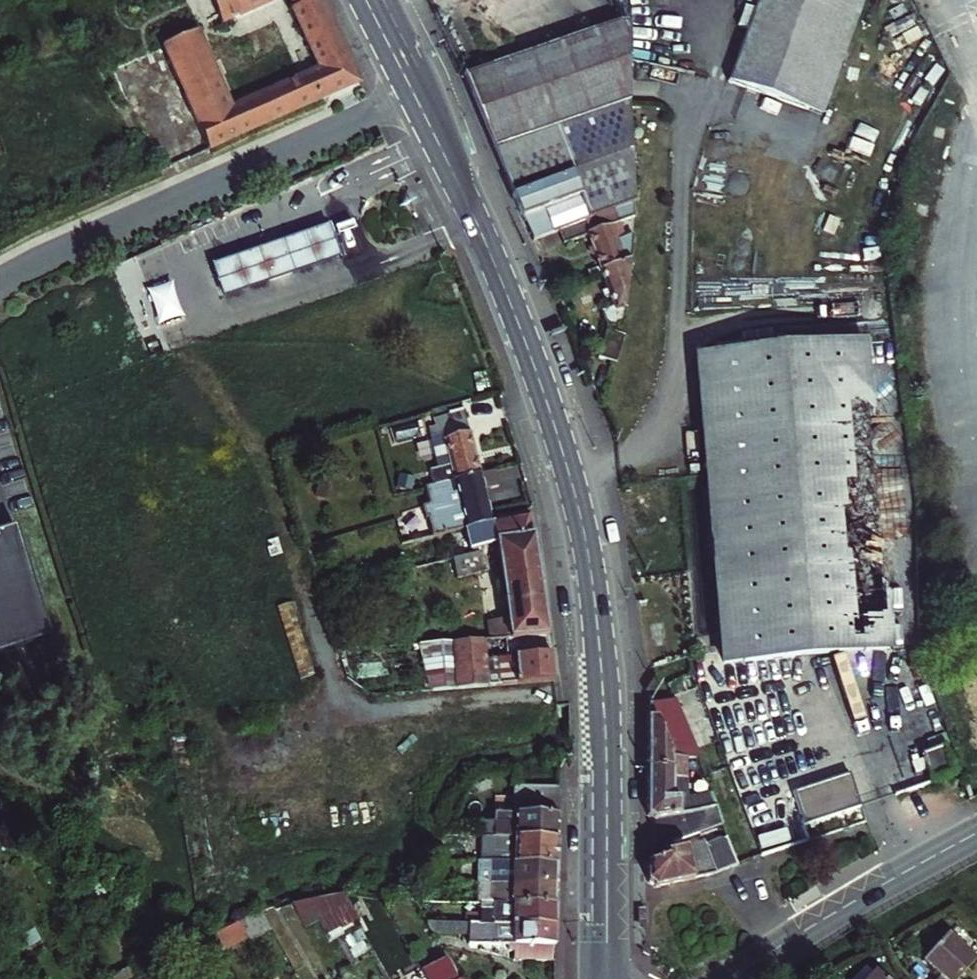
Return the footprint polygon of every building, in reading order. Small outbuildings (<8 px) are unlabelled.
[(328,73),(239,112),(207,39),(174,53),(187,83),(219,155),(368,90),(337,19),(328,0),(296,0),(328,73)] [(206,35),(285,0),(191,0),(206,35)] [(737,83),(821,110),(858,0),(765,0),(737,83)] [(821,110),(834,115),(873,0),(858,0),(821,110)] [(631,22),(471,82),(498,155),(639,104),(643,23),(631,22)] [(123,76),(136,106),(187,83),(174,53),(123,76)] [(538,248),(568,236),(642,209),(639,104),(498,155),(538,248)] [(627,229),(641,224),(642,209),(568,236),(573,250),(600,241),(610,275),(640,263),(641,247),(634,250),(627,229)] [(350,227),(285,249),(296,280),(361,258),(350,227)] [(285,249),(260,258),(271,289),(296,280),(285,249)] [(217,273),(227,304),(271,289),(260,258),(217,273)] [(610,275),(619,306),(608,310),(613,325),(601,360),(617,367),(631,329),(640,263),(610,275)] [(175,287),(148,296),(161,332),(188,323),(175,287)] [(687,357),(714,669),(886,655),(859,342),(687,357)] [(441,427),(456,481),(486,472),(467,410),(437,419),(441,427)] [(432,474),(435,486),(456,481),(441,427),(431,430),(442,471),(432,474)] [(435,486),(429,489),(433,504),(427,506),(436,540),(467,532),(501,524),(491,489),(505,485),(501,468),(486,472),(456,481),(435,486)] [(467,532),(473,557),(499,549),(506,547),(506,544),(519,541),(543,538),(540,515),(501,524),(467,532)] [(15,518),(0,523),(0,646),(52,628),(15,518)] [(492,623),(493,643),(554,639),(543,538),(519,541),(522,552),(508,555),(506,547),(499,549),(508,620),(492,623)] [(506,544),(506,547),(508,555),(522,552),(519,541),(506,544)] [(433,685),(435,696),(560,684),(554,639),(493,643),(421,649),(429,685),(433,685)] [(921,715),(932,746),(946,740),(935,710),(921,715)] [(674,755),(686,755),(686,748),(683,748),(672,725),(664,728),(658,715),(648,717),(649,769),(674,768),(674,755)] [(946,740),(932,746),(929,747),(938,774),(957,766),(946,740)] [(724,822),(717,804),(682,811),(683,799),(687,797),(687,789),(675,790),(675,774),(687,773),(686,755),(674,755),(674,768),(649,769),(649,811),(657,816),(665,813),(672,839),(700,830),(712,826),(724,822)] [(849,765),(781,791),(788,812),(857,787),(849,765)] [(488,845),(564,849),(566,801),(521,798),(520,823),(501,822),(500,830),(488,830),(487,845),(488,845)] [(724,822),(712,826),(727,867),(739,865),(724,822)] [(657,883),(727,867),(712,826),(700,830),(703,840),(674,849),(667,851),(667,856),(649,862),(649,874),(657,883)] [(672,839),(674,849),(703,840),(700,830),(672,839)] [(518,859),(518,871),(563,874),(564,849),(488,845),(487,869),(505,870),(506,858),(518,859)] [(472,883),(472,889),(481,889),(487,889),(498,890),(562,893),(563,874),(518,871),(505,870),(487,869),(482,869),(481,883),(472,883)] [(497,910),(501,911),(561,914),(562,893),(498,890),(497,910)] [(299,929),(319,925),(321,935),(353,929),(346,893),(294,903),(299,929)] [(561,914),(501,911),(501,921),(489,921),(489,932),(561,935),(561,924),(561,914)] [(489,932),(475,932),(475,951),(500,952),(525,953),(524,968),(561,970),(561,935),(489,932)] [(936,978),(959,978),(976,959),(976,957),(950,932),(924,960),(940,975),(936,978)] [(117,975),(119,978),(133,978),(141,975),(136,965),(117,975)] [(875,965),(863,978),(891,978),(875,965)] [(457,968),(435,978),(462,978),(457,968)]
